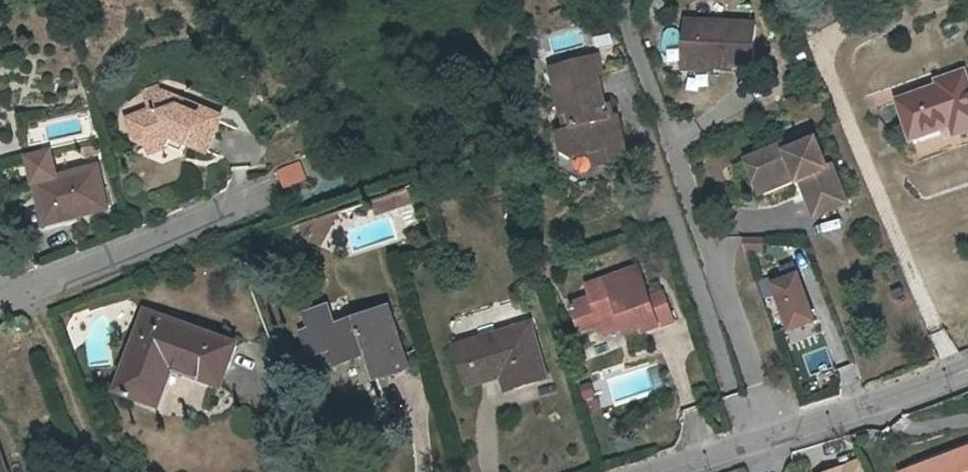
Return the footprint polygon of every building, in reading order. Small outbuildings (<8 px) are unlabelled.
[(763,17),(693,13),(690,56),(721,59),(760,61),(763,17)] [(605,47),(600,49),(604,65),(609,64),(605,47)] [(616,109),(604,65),(600,49),(592,51),(623,150),(633,148),(625,107),(616,109)] [(623,150),(592,51),(557,59),(572,120),(563,122),(568,142),(580,150),(598,145),(615,142),(617,152),(623,150)] [(967,127),(967,70),(947,77),(950,84),(906,98),(918,134),(961,120),(965,128),(967,127)] [(220,109),(192,98),(183,103),(178,101),(182,93),(161,85),(146,92),(149,103),(126,114),(135,136),(148,140),(166,132),(187,138),(206,144),(220,109)] [(192,98),(182,93),(178,101),(183,103),(192,98)] [(187,138),(166,132),(148,140),(152,148),(169,141),(183,146),(187,138)] [(763,179),(799,164),(803,173),(804,175),(806,175),(822,211),(855,198),(839,160),(835,162),(822,133),(793,145),(790,137),(752,153),(763,179)] [(615,142),(598,145),(601,155),(617,152),(615,142)] [(21,153),(40,226),(108,209),(95,162),(55,173),(48,145),(21,153)] [(287,192),(312,182),(304,161),(279,170),(287,192)] [(799,164),(763,179),(766,188),(803,173),(799,164)] [(747,238),(746,254),(768,255),(769,239),(747,238)] [(671,317),(663,288),(655,290),(644,260),(592,279),(596,290),(576,297),(585,324),(597,319),(612,327),(617,313),(624,310),(630,326),(646,321),(647,325),(671,317)] [(818,314),(801,268),(776,277),(794,323),(818,314)] [(669,286),(663,288),(671,317),(679,314),(669,286)] [(322,352),(336,348),(329,323),(343,318),(338,303),(310,313),(322,352)] [(340,359),(371,348),(379,372),(409,361),(391,303),(343,318),(329,323),(336,348),(340,359)] [(133,400),(136,395),(160,404),(174,366),(224,382),(240,342),(149,312),(118,389),(128,392),(126,397),(133,400)] [(547,375),(531,323),(457,346),(469,384),(503,374),(507,388),(547,375)] [(910,454),(915,471),(967,471),(967,439),(910,454)] [(849,461),(853,471),(874,471),(868,454),(849,461)] [(849,461),(819,471),(853,471),(849,461)]
